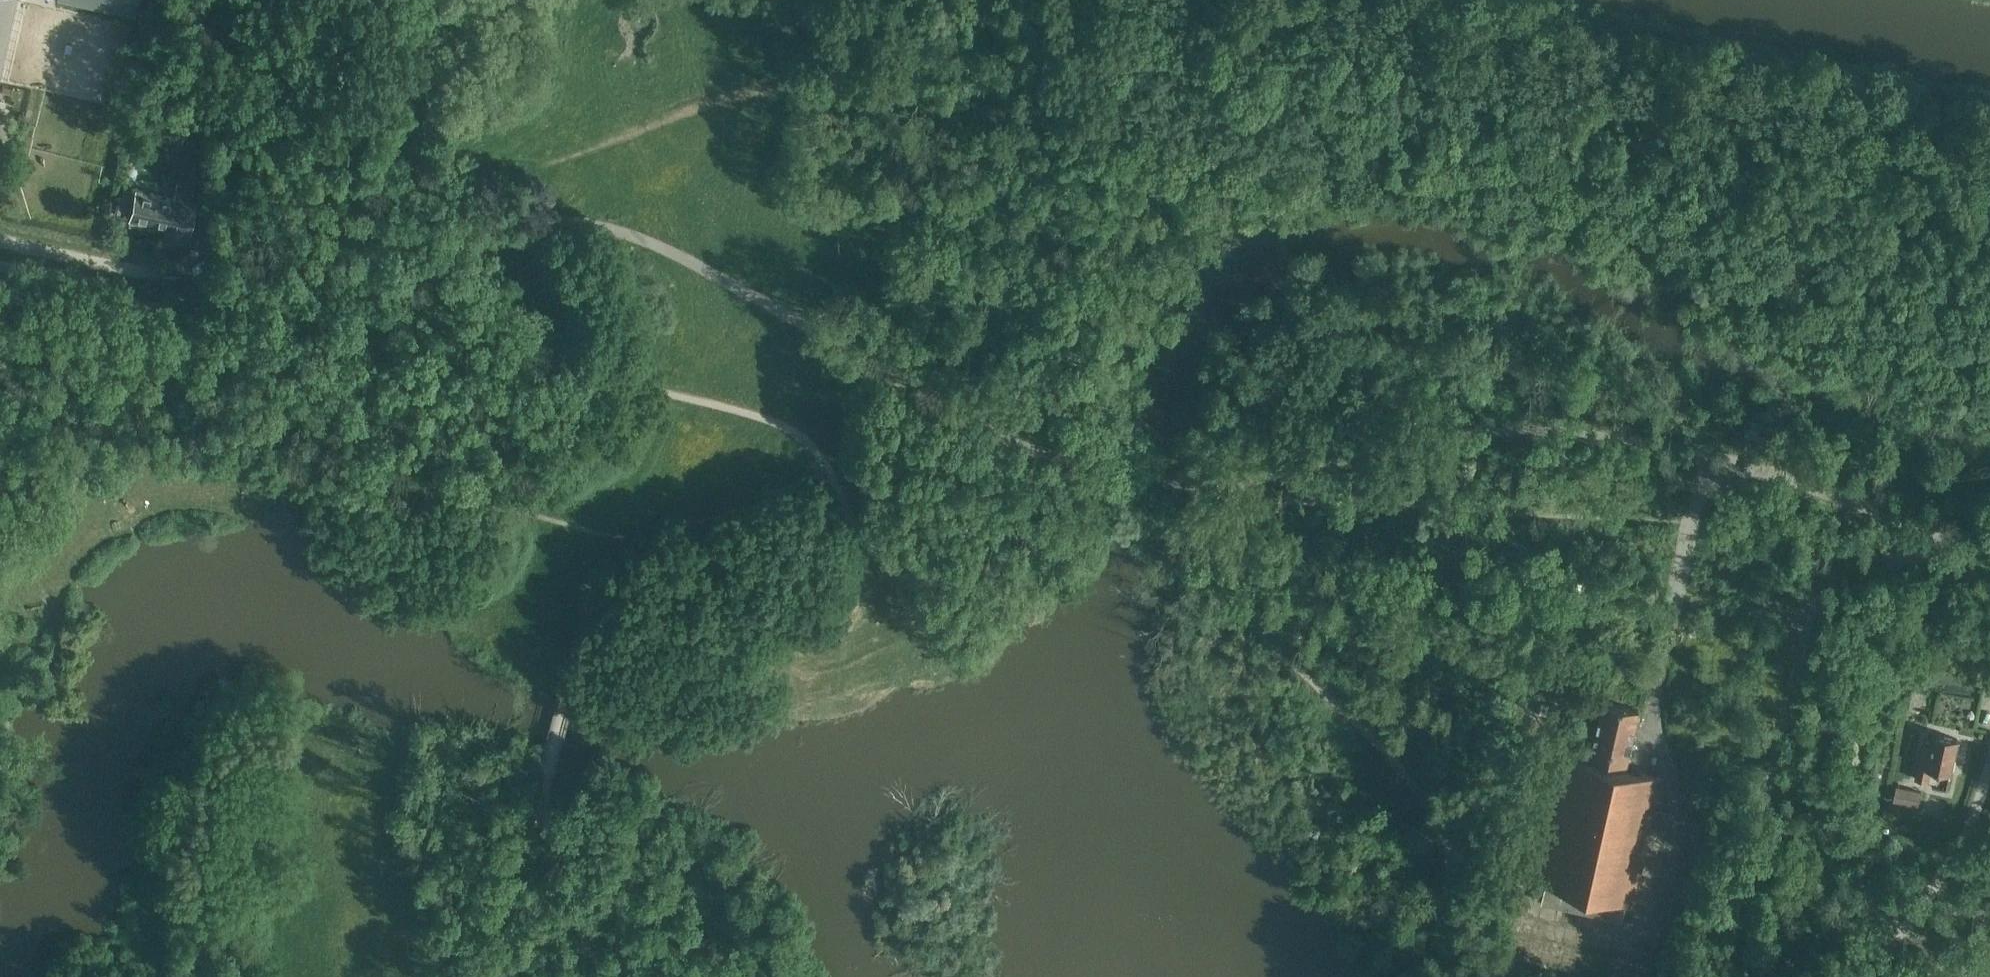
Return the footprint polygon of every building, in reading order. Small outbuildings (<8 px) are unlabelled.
[(16,0),(0,0),(0,72),(16,0)] [(138,0),(60,0),(135,16),(138,0)] [(152,136),(184,143),(188,123),(157,116),(152,136)] [(139,139),(136,154),(151,158),(155,142),(139,139)] [(153,157),(177,162),(191,166),(195,149),(156,140),(153,157)] [(190,234),(197,203),(192,202),(196,188),(181,185),(178,199),(137,189),(134,201),(118,198),(115,213),(130,217),(129,220),(190,234)] [(1541,883),(1546,884),(1542,902),(1623,921),(1628,902),(1635,903),(1663,777),(1626,768),(1640,710),(1604,702),(1590,760),(1570,756),(1541,883)] [(1950,773),(1958,738),(1935,732),(1932,746),(1923,744),(1916,779),(1928,782),(1931,768),(1950,773)] [(1922,791),(1897,785),(1893,801),(1919,807),(1922,791)]
